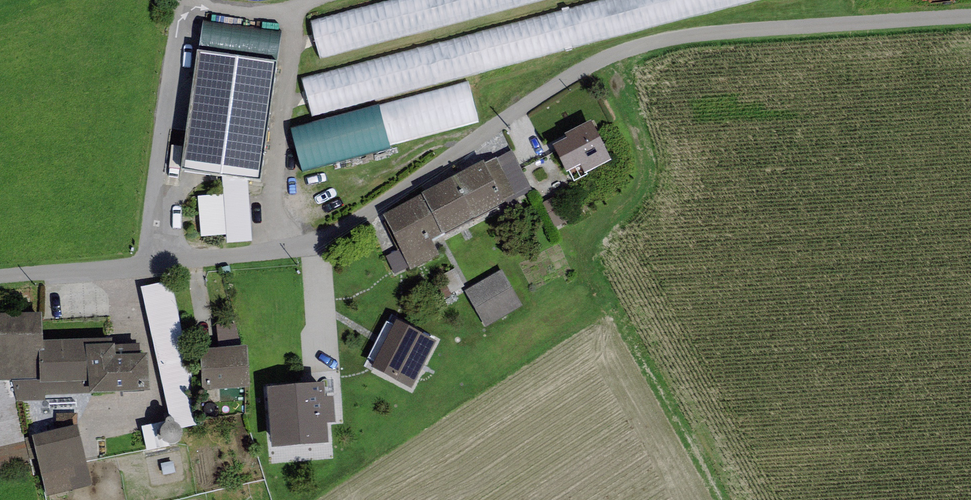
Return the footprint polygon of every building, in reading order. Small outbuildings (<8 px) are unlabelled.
[(307,80),(316,116),(763,0),(616,0),(307,80)] [(311,24),(320,60),(549,0),(401,0),(311,24)] [(281,32),(202,21),(182,169),(222,175),(222,195),(199,195),(202,237),(226,235),(226,243),(253,240),(247,180),(260,181),(281,32)] [(380,105),(292,129),(303,172),(392,148),(380,105)] [(591,120),(565,133),(567,137),(553,145),(567,171),(580,164),(585,173),(611,159),(591,120)] [(512,151),(497,158),(514,194),(503,200),(504,203),(531,190),(512,151)] [(421,192),(423,194),(443,233),(443,235),(504,203),(503,200),(514,194),(497,158),(496,157),(485,164),(483,160),(421,192)] [(443,233),(423,194),(382,214),(401,249),(410,267),(411,269),(440,254),(432,239),(443,233)] [(395,274),(410,267),(401,249),(386,256),(395,274)] [(502,270),(465,291),(485,326),(522,306),(502,270)] [(172,282),(142,287),(170,415),(185,428),(201,424),(172,282)] [(44,340),(41,311),(0,313),(0,381),(12,380),(17,401),(45,400),(45,395),(149,391),(148,353),(140,354),(140,343),(115,345),(115,343),(112,343),(112,338),(44,340)] [(411,388),(437,340),(396,319),(371,366),(411,388)] [(217,324),(219,347),(241,346),(235,323),(217,324)] [(219,347),(200,348),(203,389),(250,386),(248,345),(241,346),(219,347)] [(328,442),(327,423),(335,422),(333,396),(325,397),(324,382),(267,386),(272,446),(328,442)] [(181,429),(179,426),(177,424),(173,423),(170,422),(167,423),(164,425),(162,428),(161,431),(161,434),(162,437),(164,440),(167,442),(170,443),(174,442),(177,441),(179,439),(181,436),(181,432),(181,429)] [(79,426),(32,436),(46,496),(93,486),(79,426)]
